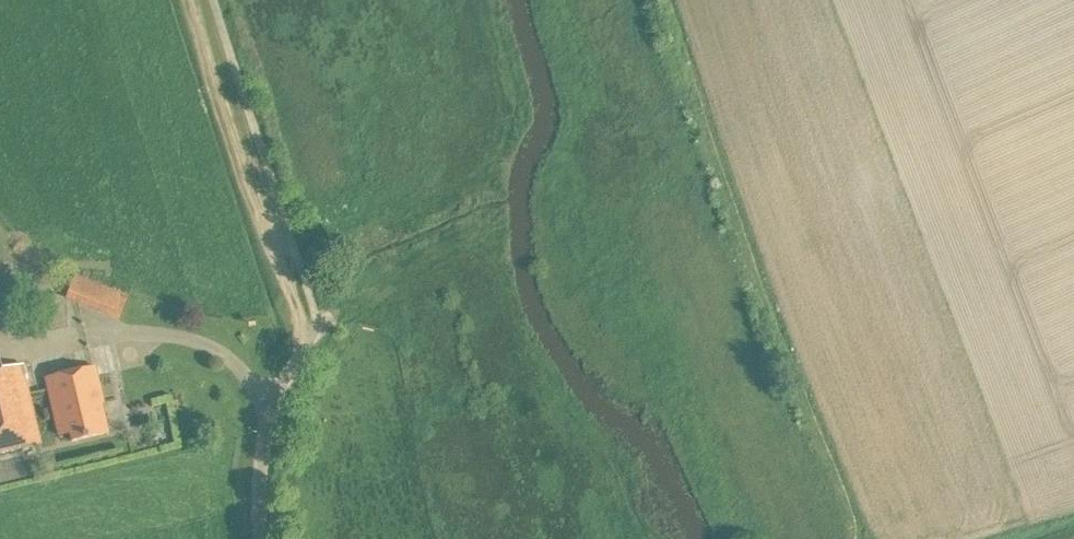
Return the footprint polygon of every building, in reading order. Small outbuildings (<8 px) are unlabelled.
[(74,299),(123,316),(129,301),(74,279),(70,289),(79,292),(74,299)] [(40,436),(23,367),(4,372),(0,358),(0,454),(21,449),(19,441),(40,436)] [(71,442),(108,434),(102,407),(106,406),(97,368),(45,380),(59,436),(69,434),(71,442)]
